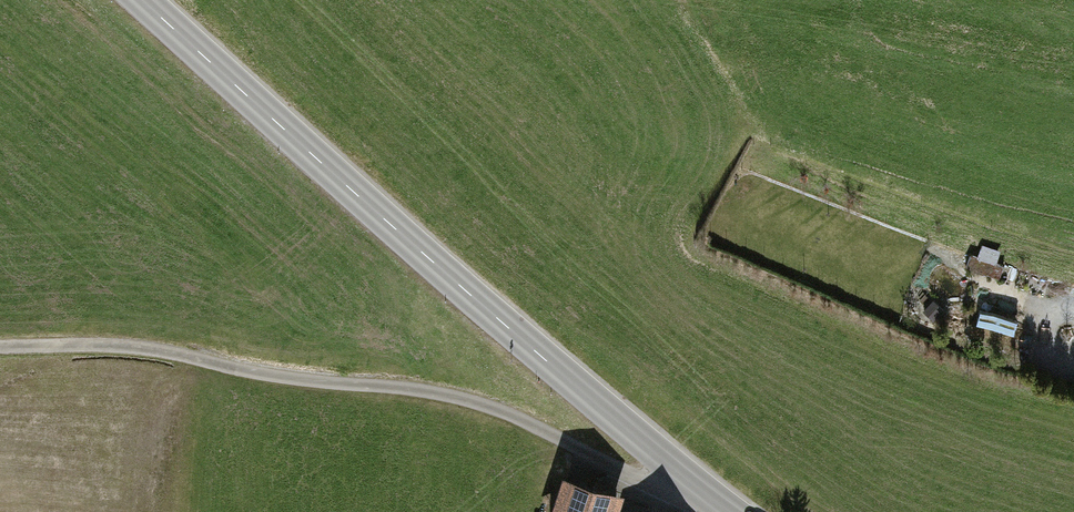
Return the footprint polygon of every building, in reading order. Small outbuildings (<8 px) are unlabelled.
[(1005,267),(969,256),(965,270),(1001,280),(1005,267)] [(945,316),(935,304),(925,314),(936,325),(945,316)] [(564,481),(554,511),(619,511),(623,500),(564,481)]
